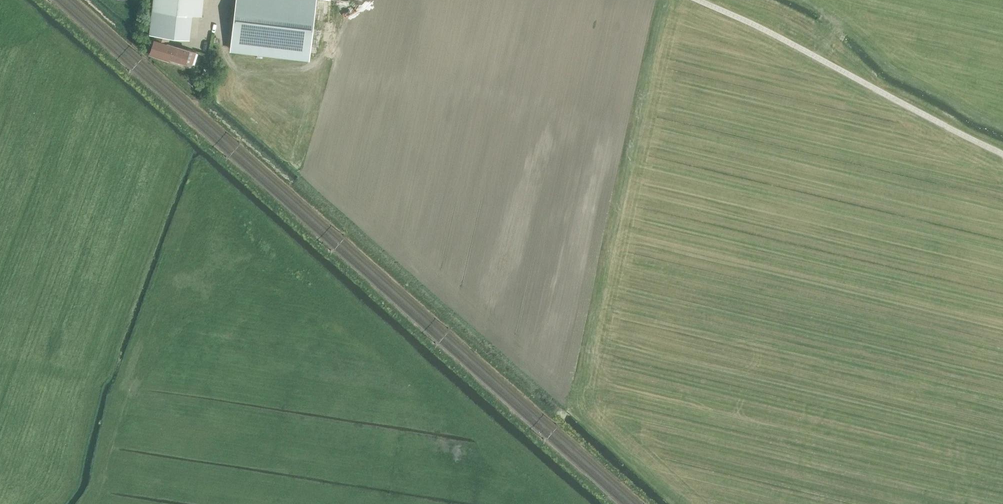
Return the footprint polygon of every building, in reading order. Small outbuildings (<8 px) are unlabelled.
[(149,33),(156,34),(170,36),(189,38),(192,14),(201,15),(202,11),(203,0),(153,0),(153,5),(149,33)] [(309,58),(316,0),(236,0),(230,49),(270,54),(309,58)] [(331,39),(331,28),(326,28),(326,22),(318,22),(317,38),(331,39)] [(156,34),(149,54),(169,61),(170,57),(185,62),(192,64),(196,52),(189,50),(172,45),(168,43),(170,36),(156,34)]
